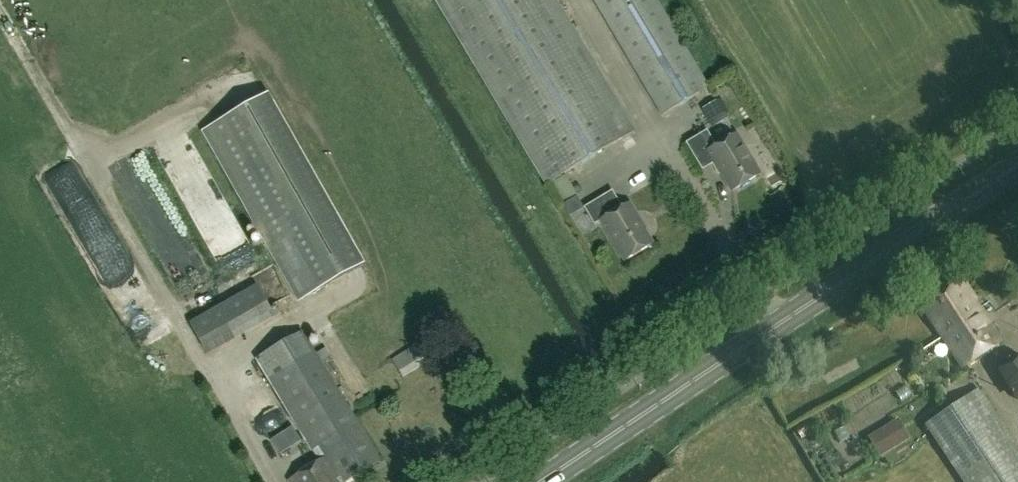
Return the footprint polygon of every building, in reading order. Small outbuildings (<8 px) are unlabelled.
[(433,1),(544,186),(633,133),(553,0),(434,0),(433,1)] [(661,116),(707,89),(654,0),(591,0),(661,116)] [(203,135),(300,304),(362,269),(265,100),(203,135)] [(728,118),(717,100),(701,109),(711,128),(728,118)] [(703,170),(714,164),(731,193),(759,175),(735,135),(716,147),(706,131),(686,143),(703,170)] [(629,205),(623,208),(612,190),(584,208),(594,225),(599,222),(624,263),(652,245),(639,224),(640,223),(629,205)] [(922,305),(964,367),(1002,341),(975,300),(976,299),(962,278),(922,305)] [(257,285),(189,324),(207,356),(275,317),(274,315),(279,312),(275,305),(270,308),(257,285)] [(266,377),(318,463),(288,481),(289,481),(346,481),(381,461),(314,350),(302,331),(256,359),(266,377)] [(427,338),(392,360),(404,378),(438,356),(427,338)] [(998,368),(1017,400),(1017,356),(998,368)] [(980,388),(924,425),(963,481),(1017,481),(1017,446),(980,388)] [(868,436),(880,456),(901,444),(889,424),(868,436)] [(283,454),(296,445),(283,428),(271,438),(283,454)]
